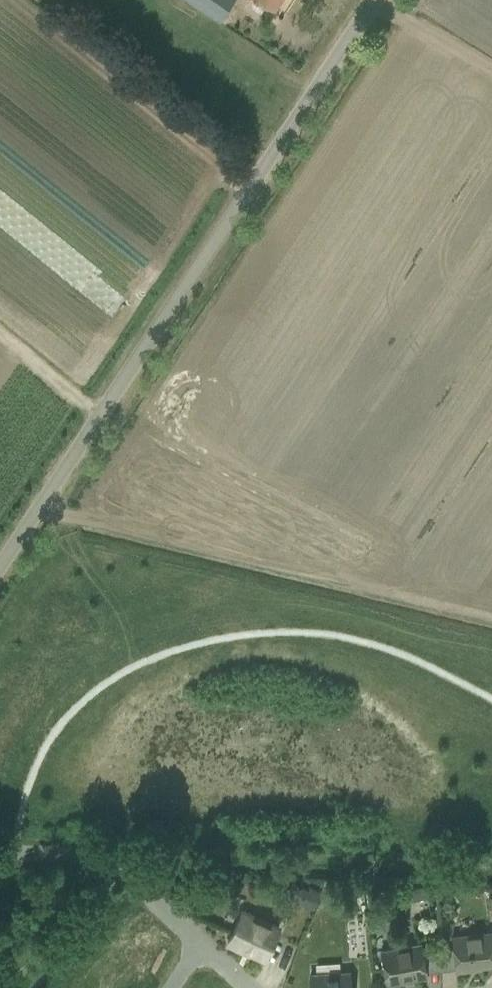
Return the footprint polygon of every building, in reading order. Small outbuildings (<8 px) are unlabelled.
[(218,21),(231,0),(186,0),(218,21)] [(273,10),(279,0),(259,0),(273,10)] [(306,891),(300,903),(312,910),(321,893),(308,887),(306,891)] [(413,894),(419,911),(436,906),(430,888),(413,894)] [(278,929),(241,912),(227,942),(244,950),(245,948),(251,951),(264,958),(278,929)] [(491,932),(451,937),(455,970),(473,968),(473,966),(480,965),(480,966),(491,964),(491,940),(491,932)] [(426,975),(420,944),(381,951),(387,984),(405,981),(405,979),(426,975)] [(309,977),(310,987),(350,987),(349,974),(309,977)]
